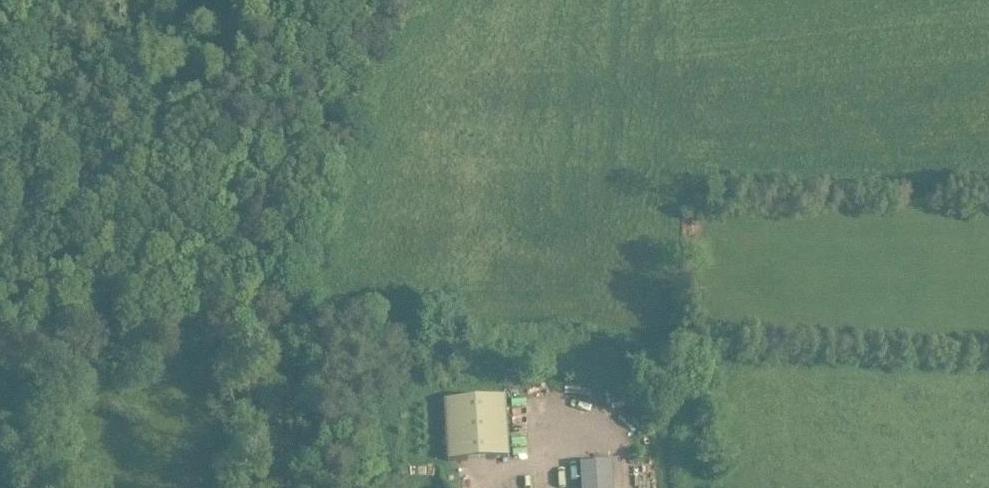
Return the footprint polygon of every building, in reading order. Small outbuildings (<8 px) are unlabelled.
[(506,458),(502,399),(502,398),(442,402),(446,463),(506,458)] [(609,463),(579,465),(580,487),(611,487),(609,463)]
